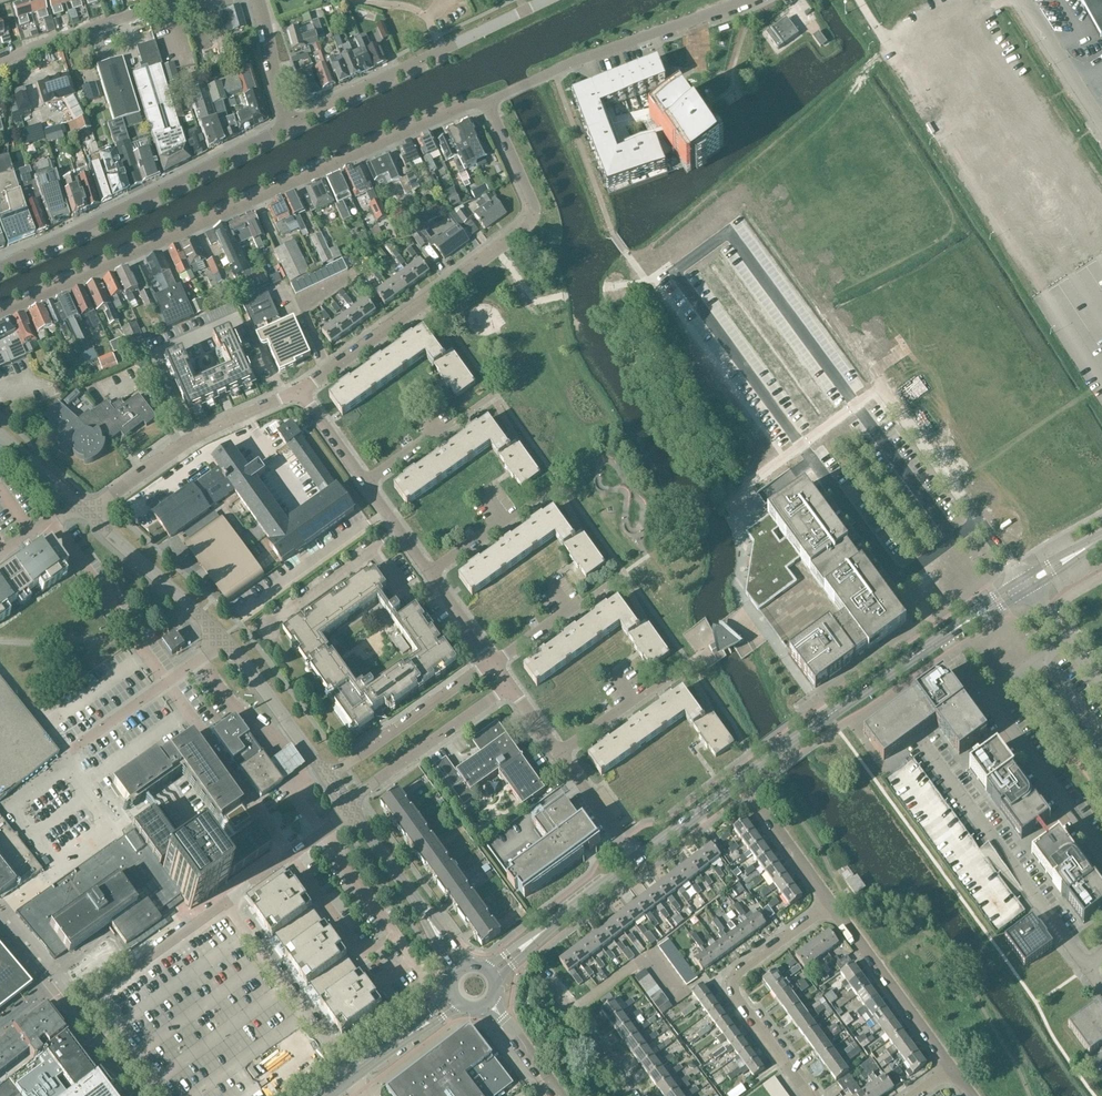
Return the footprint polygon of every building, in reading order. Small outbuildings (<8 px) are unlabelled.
[(32,15),(37,13),(39,21),(48,18),(45,10),(46,10),(43,0),(31,0),(27,1),(32,15)] [(60,6),(65,4),(64,0),(48,0),(51,8),(54,16),(63,13),(60,6)] [(65,4),(70,2),(73,10),(82,7),(79,0),(64,0),(65,4)] [(853,7),(848,0),(843,0),(841,1),(848,11),(853,7)] [(1100,38),(1101,38),(1101,0),(1079,0),(1100,38)] [(29,24),(26,16),(32,15),(27,1),(13,6),(17,19),(20,27),(29,24)] [(808,20),(814,16),(806,5),(800,10),(808,20)] [(239,7),(218,13),(224,33),(245,27),(239,7)] [(310,15),(303,17),(304,24),(312,22),(310,15)] [(778,50),(798,35),(787,19),(766,34),(778,50)] [(52,22),(45,24),(47,33),(55,31),(55,30),(54,27),(52,22)] [(0,25),(0,40),(1,40),(3,46),(11,43),(7,29),(2,31),(0,25)] [(389,38),(384,25),(378,28),(384,40),(389,38)] [(302,35),(301,29),(287,33),(293,52),(306,48),(306,47),(318,44),(315,31),(302,35)] [(820,48),(827,43),(819,32),(812,37),(820,48)] [(362,75),(353,55),(352,52),(344,56),(343,54),(345,53),(339,37),(334,39),(341,57),(343,62),(342,62),(349,80),(362,75)] [(370,46),(368,40),(362,42),(365,50),(365,49),(374,69),(387,63),(379,45),(370,49),(369,47),(370,46)] [(361,51),(353,55),(362,75),(373,70),(365,50),(362,42),(357,44),(361,51)] [(323,92),(336,86),(321,46),(316,48),(323,67),(315,70),(323,92)] [(338,77),(341,84),(349,80),(339,54),(326,60),(330,69),(331,68),(335,78),(338,77)] [(122,59),(96,67),(113,122),(121,119),(122,121),(124,129),(142,124),(139,114),(122,59)] [(168,82),(178,79),(173,62),(163,65),(168,82)] [(659,151),(621,165),(597,99),(663,75),(658,62),(572,93),(609,196),(668,175),(667,173),(659,151)] [(160,66),(132,75),(163,175),(189,161),(176,120),(173,110),(160,66)] [(306,100),(322,92),(313,67),(297,74),(306,100)] [(250,114),(254,127),(267,121),(250,69),(236,74),(250,114)] [(37,84),(43,105),(60,100),(71,96),(75,95),(68,74),(37,84)] [(223,142),(238,136),(233,119),(227,121),(221,104),(224,103),(226,110),(236,107),(233,96),(242,93),(236,75),(217,81),(218,86),(207,89),(213,106),(212,106),(217,123),(218,127),(223,142)] [(95,84),(82,88),(86,103),(99,98),(95,84)] [(189,94),(182,97),(185,106),(192,104),(208,151),(223,144),(203,87),(195,85),(190,87),(189,94)] [(13,115),(31,109),(24,88),(14,92),(16,98),(12,99),(13,115)] [(71,96),(62,99),(74,122),(87,118),(75,95),(71,96)] [(172,100),(175,109),(180,107),(177,98),(172,100)] [(687,165),(690,170),(720,150),(712,139),(705,128),(701,130),(682,102),(671,109),(683,127),(667,133),(671,139),(669,139),(687,165)] [(180,108),(173,110),(176,120),(183,118),(180,108)] [(238,135),(254,127),(250,114),(249,115),(247,110),(233,118),(238,135)] [(74,122),(68,124),(70,132),(78,130),(79,133),(91,129),(87,118),(74,122)] [(122,121),(106,124),(113,145),(115,146),(130,190),(142,184),(128,142),(129,142),(124,129),(122,121)] [(458,127),(475,166),(476,167),(478,166),(479,169),(488,164),(484,158),(478,147),(482,146),(470,121),(458,127)] [(62,136),(59,124),(50,127),(53,139),(62,136)] [(472,169),(476,167),(475,166),(458,127),(446,132),(448,137),(458,157),(460,155),(467,171),(472,169)] [(192,160),(206,153),(198,130),(185,136),(192,160)] [(421,138),(422,140),(418,142),(422,152),(421,152),(430,173),(436,170),(435,166),(432,158),(429,159),(428,156),(439,152),(431,134),(429,135),(427,134),(423,135),(423,137),(421,138)] [(465,170),(458,157),(448,137),(437,142),(447,162),(452,159),(459,173),(465,170)] [(148,139),(130,145),(142,184),(160,177),(149,145),(148,139)] [(405,176),(412,191),(420,188),(413,171),(413,170),(412,168),(422,164),(413,142),(411,143),(408,141),(406,143),(405,145),(403,146),(404,148),(400,150),(404,160),(402,161),(406,170),(403,171),(405,176)] [(98,151),(95,143),(89,146),(92,154),(98,152),(98,151)] [(112,199),(127,191),(121,170),(114,151),(110,152),(109,148),(99,151),(107,180),(106,181),(112,199)] [(389,155),(367,164),(379,190),(398,181),(404,195),(412,191),(405,176),(399,179),(396,172),(397,171),(389,155)] [(7,247),(34,236),(22,207),(12,172),(7,157),(0,159),(0,228),(7,247)] [(88,167),(101,205),(112,199),(106,181),(101,163),(88,167)] [(48,231),(48,229),(37,202),(41,201),(33,181),(28,167),(12,172),(22,207),(34,236),(48,231)] [(369,206),(377,222),(388,217),(381,201),(378,202),(370,184),(367,186),(359,168),(354,170),(353,167),(344,171),(356,199),(368,193),(369,196),(368,196),(372,205),(369,206)] [(53,197),(61,223),(70,220),(55,173),(46,176),(51,192),(50,193),(51,198),(53,197)] [(469,180),(466,173),(459,176),(463,183),(468,181),(469,180)] [(86,211),(99,206),(88,174),(76,178),(86,211)] [(343,202),(351,199),(341,175),(339,176),(336,174),(332,176),(331,180),(327,181),(338,205),(335,206),(343,222),(351,218),(343,202)] [(51,192),(46,176),(33,181),(41,201),(40,204),(50,228),(61,223),(53,197),(51,198),(50,193),(51,192)] [(75,176),(61,180),(65,193),(78,188),(75,176)] [(433,177),(427,180),(430,187),(436,184),(433,177)] [(309,196),(304,198),(311,213),(334,203),(324,181),(306,189),(309,196)] [(65,193),(72,218),(86,211),(78,188),(65,193)] [(452,208),(461,204),(456,194),(453,188),(445,192),(452,208)] [(478,189),(471,193),(475,199),(482,196),(478,189)] [(295,222),(296,221),(303,237),(308,235),(299,216),(306,212),(297,193),(283,199),(295,222)] [(506,214),(495,200),(494,200),(493,200),(490,196),(490,195),(483,199),(477,205),(480,210),(475,214),(485,229),(506,214)] [(276,224),(281,236),(290,232),(285,221),(292,218),(283,199),(274,203),(275,205),(268,209),(275,225),(276,224)] [(462,210),(456,214),(463,224),(469,220),(462,210)] [(259,253),(264,250),(259,238),(258,238),(257,235),(263,232),(254,213),(243,218),(250,233),(253,239),(257,248),(259,253)] [(253,239),(250,233),(243,218),(228,224),(238,245),(251,240),(253,239)] [(413,221),(406,226),(410,231),(418,227),(413,221)] [(251,273),(238,245),(228,224),(214,230),(214,231),(206,234),(210,243),(218,240),(225,256),(207,263),(210,269),(217,286),(224,302),(257,287),(251,273)] [(444,259),(469,242),(457,226),(433,244),(444,259)] [(379,228),(371,232),(374,239),(382,235),(379,228)] [(393,229),(384,233),(390,237),(397,237),(393,229)] [(411,236),(421,249),(429,243),(419,230),(411,236)] [(355,233),(349,236),(355,250),(369,244),(366,236),(358,239),(355,233)] [(332,260),(321,235),(312,239),(322,262),(323,264),(332,260)] [(206,261),(196,238),(181,245),(191,267),(206,261)] [(295,241),(275,251),(291,283),(310,274),(295,241)] [(171,250),(168,251),(176,270),(178,273),(180,277),(181,276),(187,273),(188,275),(189,278),(190,281),(195,279),(191,271),(180,246),(179,246),(171,250)] [(410,247),(406,250),(412,259),(416,256),(410,247)] [(170,271),(162,254),(146,261),(154,278),(163,274),(170,289),(154,296),(168,327),(194,316),(180,285),(176,287),(170,271)] [(399,256),(395,258),(401,267),(405,264),(399,256)] [(335,262),(341,273),(347,270),(342,259),(335,262)] [(390,275),(394,272),(386,260),(382,263),(390,275)] [(409,269),(418,281),(430,273),(420,260),(409,269)] [(322,262),(316,265),(318,270),(324,267),(323,264),(322,262)] [(335,262),(330,264),(335,276),(341,273),(335,262)] [(324,267),(330,279),(335,276),(330,264),(324,267)] [(324,267),(318,270),(324,282),(330,279),(324,267)] [(262,268),(251,273),(257,287),(268,282),(262,268)] [(132,293),(138,290),(129,269),(116,274),(129,304),(135,301),(132,293)] [(407,289),(418,281),(409,269),(398,277),(407,289)] [(312,273),(318,285),(324,282),(318,270),(312,273)] [(383,280),(377,271),(373,274),(379,283),(383,280)] [(211,272),(205,274),(211,288),(217,286),(211,272)] [(312,273),(306,276),(312,288),(318,285),(312,273)] [(117,297),(124,293),(116,275),(115,276),(113,275),(110,277),(109,278),(104,281),(110,294),(109,294),(116,310),(122,308),(117,297)] [(301,279),(306,290),(312,288),(306,276),(301,279)] [(396,297),(407,289),(398,277),(387,285),(396,297)] [(301,279),(295,282),(300,293),(306,290),(301,279)] [(110,326),(119,322),(100,281),(86,288),(97,312),(105,308),(107,312),(105,314),(110,326)] [(291,284),(297,295),(300,293),(295,282),(291,284)] [(385,306),(396,297),(387,285),(376,293),(385,306)] [(353,289),(359,297),(363,294),(357,286),(353,289)] [(101,325),(84,289),(72,294),(82,317),(87,315),(93,328),(101,325)] [(156,307),(148,290),(140,294),(148,310),(156,307)] [(262,346),(266,345),(270,350),(280,373),(296,366),(295,363),(311,356),(293,318),(282,323),(268,293),(243,305),(260,343),(262,346)] [(79,317),(69,295),(57,301),(73,336),(75,335),(79,345),(85,342),(80,332),(74,319),(79,317)] [(341,297),(347,306),(351,303),(345,295),(341,297)] [(355,307),(365,320),(376,312),(366,299),(355,307)] [(200,300),(191,304),(196,315),(208,310),(204,300),(200,301),(200,300)] [(70,337),(54,302),(45,306),(55,329),(56,328),(60,326),(61,328),(60,328),(65,339),(70,337)] [(336,314),(340,311),(334,303),(330,306),(336,314)] [(56,333),(55,329),(45,306),(29,313),(41,341),(48,338),(45,332),(48,330),(49,332),(54,334),(56,333)] [(354,328),(365,320),(355,307),(344,315),(354,328)] [(319,314),(325,322),(329,319),(323,311),(319,314)] [(37,341),(25,315),(11,321),(23,347),(37,341)] [(343,336),(354,328),(344,315),(333,323),(343,336)] [(11,322),(0,326),(0,368),(26,356),(11,322)] [(128,343),(142,337),(136,323),(122,329),(125,337),(128,343)] [(331,345),(343,336),(333,323),(322,332),(331,345)] [(147,328),(142,330),(146,341),(152,338),(147,328)] [(405,343),(392,353),(405,371),(427,356),(434,366),(444,358),(424,330),(410,340),(409,338),(404,342),(405,343)] [(194,384),(187,368),(190,366),(184,352),(166,360),(190,414),(206,406),(238,392),(256,384),(232,331),(215,339),(221,353),(224,351),(231,367),(194,384)] [(125,337),(110,343),(114,353),(130,346),(128,343),(125,337)] [(434,366),(457,398),(476,384),(452,352),(444,358),(434,366)] [(374,366),(360,375),(374,394),(405,371),(392,353),(378,362),(377,361),(373,364),(374,366)] [(146,367),(143,363),(138,366),(141,371),(146,367)] [(74,370),(67,373),(72,384),(79,381),(74,370)] [(343,388),(330,397),(342,415),(343,416),(374,394),(360,375),(347,385),(346,383),(342,387),(343,388)] [(66,458),(72,449),(72,448),(74,448),(74,450),(75,452),(74,453),(75,455),(77,457),(78,458),(80,459),(82,460),(85,460),(85,464),(88,464),(91,463),(94,462),(96,461),(98,459),(101,457),(103,454),(104,451),(105,448),(106,445),(106,442),(104,441),(103,439),(102,435),(103,434),(104,436),(107,434),(112,441),(121,433),(125,438),(144,423),(147,427),(157,418),(139,394),(124,405),(120,400),(111,407),(107,402),(91,414),(88,411),(79,421),(58,402),(44,418),(50,423),(47,426),(55,434),(52,438),(59,446),(57,450),(66,458)] [(470,433),(457,443),(470,461),(491,446),(499,456),(509,449),(489,420),(475,430),(474,429),(469,432),(470,433)] [(270,545),(282,563),(296,553),(297,555),(305,549),(304,547),(354,511),(341,493),(340,494),(299,437),(301,436),(292,424),(278,434),(286,445),(287,445),(323,496),(285,523),(255,481),(266,473),(259,464),(248,472),(231,448),(213,461),(219,469),(194,487),(193,486),(170,503),(164,495),(150,506),(155,514),(154,515),(170,538),(209,510),(209,509),(234,490),(272,543),(270,545)] [(439,456),(425,466),(439,484),(470,461),(457,443),(443,453),(442,451),(438,455),(439,456)] [(517,443),(509,449),(499,456),(522,488),(540,475),(517,443)] [(408,478),(394,488),(407,505),(406,505),(407,506),(439,484),(425,466),(412,475),(411,474),(407,477),(408,478)] [(789,653),(815,688),(903,624),(805,490),(746,533),(754,543),(746,593),(759,611),(796,583),(787,570),(801,559),(844,619),(833,628),(829,623),(789,653)] [(535,523),(521,533),(535,551),(556,536),(564,546),(574,539),(553,510),(539,520),(539,519),(534,522),(535,523)] [(222,517),(184,544),(226,603),(264,576),(222,517)] [(503,546),(490,556),(503,574),(535,551),(521,533),(508,543),(507,541),(502,545),(503,546)] [(582,533),(574,539),(564,546),(587,578),(605,565),(582,533)] [(41,538),(0,567),(0,622),(10,615),(5,609),(37,586),(42,593),(67,575),(62,569),(67,565),(50,540),(45,544),(41,538)] [(459,578),(472,596),(503,574),(490,556),(477,565),(476,564),(471,567),(472,568),(459,578)] [(338,703),(332,707),(349,731),(365,720),(367,724),(385,711),(455,661),(444,645),(439,648),(437,646),(439,645),(414,610),(394,624),(418,657),(374,688),(370,684),(364,688),(361,684),(356,688),(322,639),(383,595),(381,593),(387,589),(375,572),(308,621),(308,622),(305,624),(302,619),(286,631),(338,703)] [(601,613),(587,622),(601,641),(621,626),(628,636),(639,627),(618,600),(605,609),(604,607),(599,611),(601,613)] [(570,635),(556,645),(570,663),(601,641),(587,622),(574,632),(573,630),(568,633),(570,635)] [(651,668),(670,655),(647,623),(639,627),(628,636),(651,668)] [(722,648),(732,643),(732,642),(741,637),(738,631),(729,636),(726,634),(721,635),(718,638),(718,642),(709,647),(712,653),(721,648),(722,648)] [(176,632),(163,641),(172,655),(186,645),(184,643),(185,636),(179,636),(176,632)] [(401,636),(394,641),(403,655),(410,649),(401,636)] [(538,658),(524,668),(537,687),(570,663),(556,645),(543,654),(542,653),(537,656),(538,658)] [(980,740),(986,735),(943,675),(870,729),(864,733),(884,761),(935,723),(959,755),(980,740)] [(0,680),(0,800),(59,754),(0,680)] [(686,716),(692,726),(703,718),(683,690),(670,699),(668,697),(664,701),(665,703),(652,712),(666,731),(686,716)] [(634,725),(621,735),(634,753),(666,731),(652,712),(639,722),(638,720),(633,723),(634,725)] [(711,713),(703,718),(692,726),(716,758),(735,745),(711,713)] [(211,733),(238,770),(261,753),(234,716),(211,733)] [(446,758),(435,766),(464,805),(475,797),(471,792),(500,772),(501,773),(499,774),(523,807),(545,791),(496,723),(480,734),(480,735),(473,740),(483,753),(456,772),(446,758)] [(602,777),(634,753),(621,735),(608,744),(607,743),(602,746),(603,748),(589,758),(602,777)] [(216,825),(228,816),(227,814),(239,806),(190,737),(116,790),(127,805),(181,767),(218,820),(214,822),(216,825)] [(995,750),(969,769),(1021,840),(1047,821),(995,750)] [(281,783),(261,755),(262,754),(261,753),(238,770),(239,771),(240,770),(260,798),(281,783)] [(884,782),(996,935),(1024,915),(1012,898),(1023,890),(989,843),(979,850),(914,760),(884,782)] [(399,791),(380,805),(402,835),(421,821),(399,791)] [(594,842),(580,822),(565,802),(534,825),(549,845),(518,867),(510,873),(512,876),(507,880),(515,891),(518,889),(525,898),(584,855),(582,852),(594,842)] [(179,853),(151,814),(132,828),(159,867),(179,853)] [(239,814),(222,826),(232,840),(249,828),(239,814)] [(42,871),(6,826),(0,818),(0,900),(42,871)] [(746,820),(733,829),(741,840),(754,831),(746,820)] [(402,835),(422,863),(441,850),(421,821),(402,835)] [(158,866),(134,833),(129,826),(121,833),(124,837),(121,840),(116,843),(18,912),(53,962),(108,923),(125,947),(160,923),(155,916),(180,899),(157,867),(158,866)] [(209,862),(197,845),(162,871),(188,908),(197,901),(199,904),(226,885),(224,882),(270,850),(255,829),(209,862)] [(741,840),(749,851),(762,842),(754,831),(741,840)] [(728,833),(720,839),(723,843),(731,837),(728,833)] [(1062,895),(1084,925),(1101,911),(1101,896),(1058,836),(1057,835),(1031,853),(1062,895)] [(770,853),(762,842),(749,851),(757,862),(770,853)] [(700,853),(711,867),(722,858),(712,845),(700,853)] [(736,845),(728,850),(731,854),(739,849),(736,845)] [(422,863),(443,892),(461,878),(441,850),(422,863)] [(700,853),(690,862),(700,875),(711,867),(700,853)] [(778,864),(770,853),(757,862),(765,873),(778,864)] [(747,859),(744,855),(736,861),(739,865),(747,859)] [(679,870),(689,883),(700,875),(690,862),(679,870)] [(786,875),(778,864),(765,873),(774,884),(786,875)] [(487,865),(481,869),(485,874),(491,870),(487,865)] [(755,870),(752,866),(744,872),(747,876),(755,870)] [(719,869),(714,872),(720,880),(725,876),(719,869)] [(738,869),(733,872),(736,878),(742,874),(738,869)] [(251,907),(255,913),(272,937),(274,936),(273,935),(275,934),(319,996),(318,999),(322,1000),(324,1003),(322,1004),(322,1003),(320,1004),(327,1014),(335,1025),(342,1035),(352,1028),(373,1013),(382,1006),(375,996),(368,985),(367,985),(361,976),(360,976),(346,958),(347,957),(340,947),(341,947),(333,936),(333,937),(326,927),(325,928),(312,909),(313,908),(306,899),(298,888),(291,878),(290,879),(283,870),(247,896),(254,905),(252,906),(251,907)] [(679,870),(668,878),(678,891),(689,883),(679,870)] [(794,886),(786,875),(774,884),(782,895),(794,886)] [(708,877),(704,880),(710,888),(714,885),(708,877)] [(755,887),(763,882),(760,877),(752,883),(755,887)] [(443,892),(463,920),(482,906),(461,878),(443,892)] [(667,900),(678,891),(668,878),(657,886),(667,900)] [(848,883),(855,893),(863,887),(856,878),(848,883)] [(703,893),(697,885),(693,888),(699,896),(703,893)] [(657,886),(646,895),(657,908),(667,900),(657,886)] [(782,895),(790,906),(802,897),(794,886),(782,895)] [(771,893),(768,888),(760,894),(763,898),(771,893)] [(686,893),(682,897),(688,905),(692,901),(686,893)] [(635,903),(646,916),(657,908),(646,895),(635,903)] [(771,909),(779,904),(776,899),(768,905),(771,909)] [(675,902),(671,905),(677,913),(682,910),(675,902)] [(635,924),(638,922),(646,916),(635,903),(625,911),(635,924)] [(737,912),(742,909),(737,903),(733,907),(737,912)] [(463,920),(478,941),(482,947),(501,933),(482,906),(463,920)] [(769,906),(763,910),(770,918),(775,915),(769,906)] [(741,918),(746,915),(742,909),(737,912),(741,918)] [(665,910),(660,913),(666,921),(671,918),(665,910)] [(755,933),(766,925),(763,921),(759,915),(756,910),(751,914),(754,918),(748,923),(755,933)] [(625,911),(614,919),(624,933),(635,924),(625,911)] [(680,916),(673,921),(677,926),(684,921),(680,916)] [(654,918),(650,922),(656,929),(660,926),(654,918)] [(613,941),(624,933),(614,919),(603,928),(613,941)] [(716,928),(721,925),(717,919),(712,922),(716,928)] [(1032,919),(1005,940),(1025,967),(1053,947),(1046,938),(1047,938),(1040,928),(1039,928),(1032,919)] [(738,930),(745,940),(755,933),(748,923),(738,930)] [(716,928),(720,933),(725,930),(721,925),(716,928)] [(639,930),(644,937),(651,946),(657,942),(650,932),(649,934),(643,926),(639,930)] [(602,949),(613,941),(603,928),(592,936),(602,949)] [(734,948),(745,940),(738,930),(727,938),(734,948)] [(818,940),(827,953),(839,945),(829,932),(818,940)] [(638,942),(632,934),(628,938),(634,946),(638,942)] [(695,943),(700,940),(696,934),(691,937),(695,943)] [(592,936),(581,944),(591,957),(602,949),(592,936)] [(724,956),(734,948),(727,938),(717,946),(724,956)] [(659,947),(663,953),(673,946),(669,940),(659,947)] [(700,940),(695,943),(700,949),(704,946),(700,940)] [(818,940),(807,948),(816,961),(827,953),(818,940)] [(630,962),(635,957),(629,949),(627,950),(621,942),(617,945),(630,962)] [(580,965),(589,958),(591,957),(581,944),(571,952),(580,965)] [(663,953),(664,953),(667,958),(677,951),(673,946),(663,953)] [(714,963),(724,956),(717,946),(706,953),(714,963)] [(795,957),(805,970),(811,965),(816,972),(817,971),(825,982),(829,979),(827,975),(831,972),(825,965),(821,968),(816,961),(807,948),(795,957)] [(29,985),(0,951),(0,1008),(29,985)] [(610,951),(606,954),(612,962),(616,958),(610,951)] [(667,958),(671,964),(681,957),(677,951),(667,958)] [(571,952),(559,961),(569,973),(580,965),(571,952)] [(714,963),(706,953),(695,961),(703,971),(714,963)] [(681,957),(671,964),(675,969),(685,962),(681,957)] [(831,960),(839,971),(851,962),(847,957),(840,962),(837,957),(831,960)] [(605,966),(599,959),(595,962),(601,970),(605,966)] [(675,969),(679,975),(689,967),(685,962),(675,969)] [(861,976),(853,964),(840,975),(845,981),(842,983),(845,988),(861,976)] [(798,965),(788,973),(791,977),(802,969),(798,965)] [(588,967),(584,970),(590,978),(594,975),(588,967)] [(689,967),(679,975),(683,980),(693,973),(689,967)] [(781,967),(775,972),(763,981),(771,992),(783,983),(779,977),(785,973),(781,967)] [(645,970),(636,977),(639,982),(649,975),(645,970)] [(683,980),(687,986),(697,979),(693,973),(683,980)] [(577,975),(573,978),(579,986),(583,983),(577,975)] [(653,981),(649,975),(639,982),(643,988),(653,981)] [(870,987),(861,976),(845,988),(848,992),(851,990),(856,997),(870,987)] [(771,992),(779,1003),(792,994),(799,989),(806,984),(803,979),(796,984),(796,983),(788,989),(783,983),(771,992)] [(657,986),(653,981),(643,988),(647,993),(657,986)] [(806,984),(799,989),(802,993),(809,988),(806,984)] [(692,993),(700,1004),(711,996),(703,985),(692,993)] [(661,991),(657,986),(647,993),(651,998),(661,991)] [(878,998),(870,987),(856,997),(864,1008),(878,998)] [(665,997),(661,991),(651,998),(655,1004),(665,997)] [(835,995),(832,991),(825,996),(828,1001),(835,995)] [(792,994),(779,1003),(787,1014),(800,1005),(792,994)] [(835,995),(828,1001),(831,1005),(838,1000),(835,995)] [(711,996),(700,1004),(708,1014),(718,1006),(711,996)] [(668,1002),(665,997),(655,1004),(658,1009),(668,1002)] [(878,998),(864,1008),(857,1013),(861,1018),(865,1015),(870,1021),(886,1009),(878,998)] [(632,999),(624,1004),(627,1009),(635,1003),(632,999)] [(826,1003),(823,999),(812,1007),(815,1011),(826,1003)] [(601,1010),(609,1022),(622,1013),(614,1002),(601,1010)] [(672,1007),(668,1002),(658,1009),(662,1015),(672,1007)] [(816,1027),(815,1026),(812,1021),(819,1016),(818,1015),(829,1007),(826,1003),(815,1011),(812,1013),(808,1016),(795,1025),(803,1036),(816,1027)] [(688,1009),(691,1013),(696,1009),(693,1005),(688,1009)] [(787,1014),(794,1024),(795,1025),(808,1016),(812,1013),(809,1009),(805,1012),(800,1005),(787,1014)] [(1097,1005),(1068,1027),(1089,1056),(1101,1047),(1101,1048),(1101,1047),(1101,1049),(1101,1012),(1097,1005)] [(708,1014),(715,1025),(726,1017),(718,1006),(708,1014)] [(42,1010),(0,1043),(0,1088),(8,1081),(9,1082),(43,1056),(42,1055),(44,1053),(66,1036),(60,1029),(61,1028),(45,1008),(42,1010)] [(640,1009),(632,1015),(635,1020),(643,1014),(640,1009)] [(691,1013),(688,1009),(682,1013),(685,1018),(691,1013)] [(873,1035),(881,1030),(894,1020),(886,1009),(870,1021),(875,1027),(870,1030),(873,1035)] [(630,1024),(622,1013),(609,1022),(617,1033),(630,1024)] [(844,1023),(851,1018),(848,1013),(841,1018),(844,1023)] [(715,1025),(721,1032),(723,1035),(734,1027),(726,1017),(715,1025)] [(851,1018),(844,1023),(847,1027),(854,1022),(851,1018)] [(640,1026),(643,1031),(651,1025),(651,1024),(648,1021),(648,1020),(640,1026)] [(902,1031),(894,1020),(881,1030),(889,1041),(902,1031)] [(638,1035),(630,1024),(617,1033),(625,1044),(638,1035)] [(820,1033),(817,1029),(816,1027),(803,1036),(812,1048),(824,1038),(832,1033),(838,1028),(835,1024),(829,1029),(828,1028),(820,1033)] [(832,1033),(835,1037),(845,1029),(842,1025),(838,1028),(832,1033)] [(703,1030),(706,1035),(712,1030),(708,1026),(703,1030)] [(392,1095),(499,1095),(514,1085),(470,1027),(388,1090),(392,1095)] [(723,1035),(731,1045),(741,1038),(734,1027),(723,1035)] [(706,1035),(703,1030),(697,1034),(701,1039),(706,1035)] [(648,1037),(652,1041),(660,1036),(656,1031),(648,1037)] [(880,1065),(891,1057),(897,1052),(910,1042),(902,1031),(889,1041),(893,1047),(886,1052),(887,1053),(877,1060),(880,1065)] [(646,1046),(638,1035),(625,1044),(633,1055),(646,1046)] [(864,1035),(857,1041),(860,1045),(867,1039),(864,1035)] [(95,1075),(96,1075),(66,1036),(44,1053),(42,1055),(43,1056),(9,1082),(20,1095),(67,1095),(72,1093),(95,1075)] [(731,1045),(732,1047),(738,1056),(749,1048),(741,1038),(731,1045)] [(824,1038),(812,1048),(820,1059),(832,1050),(824,1038)] [(867,1039),(860,1045),(863,1049),(871,1044),(867,1039)] [(656,1048),(660,1052),(668,1047),(664,1042),(656,1048)] [(918,1054),(910,1042),(897,1052),(905,1063),(918,1054)] [(654,1057),(646,1046),(633,1055),(641,1066),(654,1057)] [(855,1050),(852,1046),(845,1051),(848,1055),(855,1050)] [(718,1051),(721,1056),(727,1051),(724,1047),(718,1051)] [(836,1081),(849,1072),(844,1066),(862,1053),(858,1047),(855,1050),(848,1055),(840,1061),(828,1070),(836,1081)] [(738,1056),(746,1066),(757,1059),(749,1048),(738,1056)] [(820,1059),(824,1064),(828,1070),(840,1061),(832,1050),(820,1059)] [(721,1056),(718,1051),(712,1056),(715,1060),(721,1056)] [(673,1053),(664,1059),(668,1063),(676,1058),(673,1053)] [(926,1065),(918,1054),(905,1063),(910,1069),(905,1072),(909,1077),(914,1074),(926,1065)] [(662,1068),(654,1057),(641,1066),(649,1077),(662,1068)] [(894,1061),(891,1057),(880,1065),(883,1069),(887,1066),(894,1061)] [(741,1070),(742,1072),(744,1075),(750,1071),(754,1077),(765,1069),(757,1059),(746,1066),(741,1070)] [(673,1070),(676,1074),(684,1069),(681,1064),(673,1070)] [(889,1067),(884,1071),(888,1076),(893,1072),(889,1067)] [(670,1079),(662,1068),(649,1077),(657,1088),(670,1079)] [(733,1072),(736,1077),(742,1072),(741,1070),(739,1068),(733,1072)] [(894,1089),(884,1076),(878,1081),(872,1074),(867,1068),(863,1071),(868,1078),(868,1077),(873,1084),(873,1085),(881,1095),(884,1095),(894,1089)] [(898,1076),(903,1073),(899,1068),(893,1072),(888,1076),(896,1087),(902,1082),(898,1076)] [(863,1071),(859,1074),(864,1080),(868,1078),(863,1071)] [(736,1077),(733,1072),(727,1077),(731,1081),(736,1077)] [(72,1093),(67,1095),(112,1095),(95,1075),(72,1093)] [(681,1081),(684,1085),(692,1080),(689,1075),(681,1081)] [(862,1093),(849,1075),(838,1084),(843,1091),(847,1089),(852,1095),(864,1095),(862,1093)] [(768,1091),(778,1083),(774,1078),(764,1086),(768,1091)] [(663,1095),(669,1095),(678,1089),(670,1079),(657,1088),(663,1095)] [(778,1083),(768,1091),(771,1095),(772,1095),(782,1089),(778,1083)] [(746,1092),(741,1085),(727,1095),(741,1095),(746,1092)] [(864,1095),(881,1095),(873,1085),(862,1093),(864,1095)] [(692,1095),(700,1091),(697,1086),(689,1092),(692,1095)]
